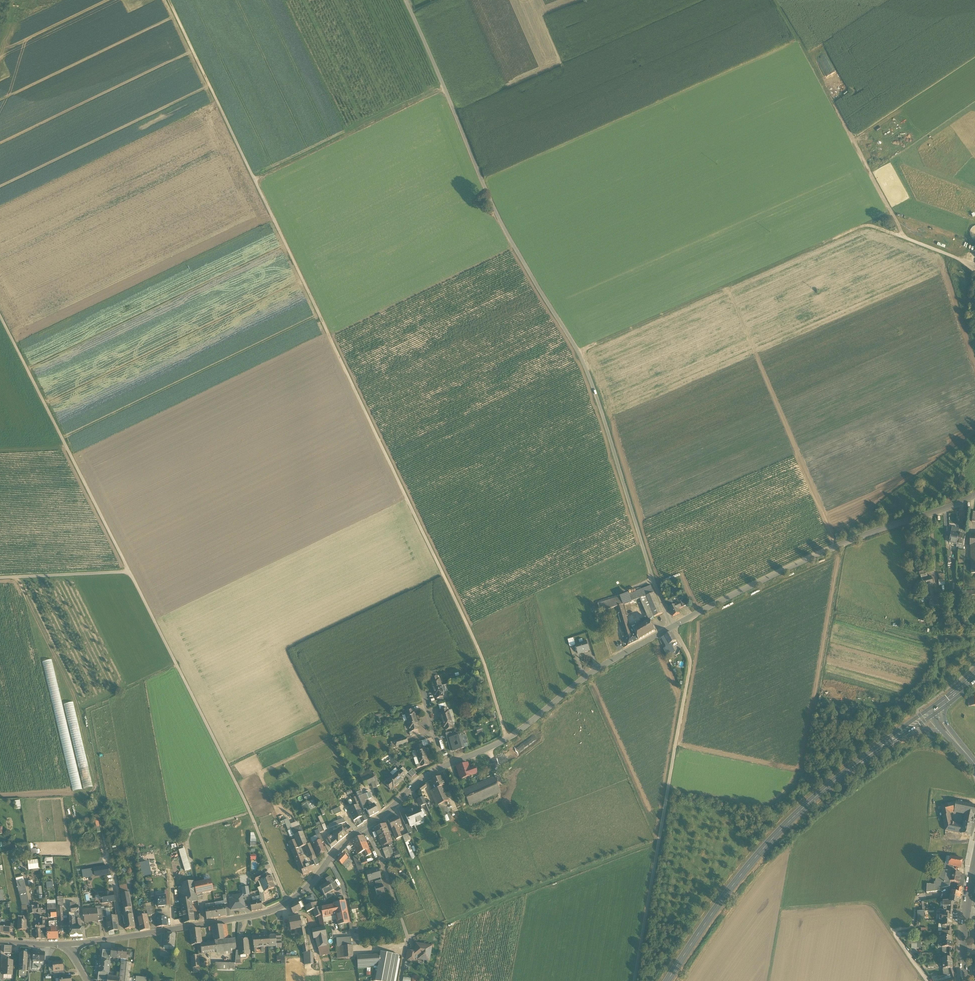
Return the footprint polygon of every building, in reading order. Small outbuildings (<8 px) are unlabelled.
[(956,544),(958,534),(952,532),(951,532),(949,543),(951,543),(956,544)] [(963,546),(965,535),(958,534),(956,544),(956,545),(963,546)] [(631,602),(640,599),(645,597),(654,593),(651,586),(628,595),(631,602)] [(654,593),(645,597),(654,617),(662,614),(654,593)] [(624,605),(631,602),(628,595),(621,597),(624,605)] [(616,607),(624,605),(621,597),(598,604),(600,612),(616,607)] [(650,621),(654,617),(645,597),(640,599),(649,621),(650,620),(650,621)] [(666,602),(673,617),(679,614),(678,610),(682,608),(681,608),(680,604),(678,601),(674,603),(675,605),(673,606),(671,600),(666,602)] [(625,608),(624,605),(616,607),(618,614),(622,627),(625,638),(631,635),(632,635),(631,633),(629,628),(626,617),(628,616),(625,608)] [(634,631),(636,634),(639,640),(655,631),(650,621),(650,620),(649,621),(643,624),(633,630),(634,631)] [(632,626),(633,630),(643,624),(641,621),(632,626)] [(665,636),(669,645),(670,644),(676,641),(671,633),(665,636)] [(628,646),(639,640),(636,634),(632,636),(631,635),(625,638),(626,641),(628,646)] [(669,645),(665,636),(661,638),(667,647),(669,646),(671,645),(670,644),(669,645)] [(575,645),(578,654),(589,651),(586,642),(583,643),(580,644),(579,640),(575,642),(576,645),(575,645)] [(663,649),(667,657),(675,653),(671,645),(669,646),(667,647),(663,649)] [(428,672),(430,678),(437,676),(436,670),(428,672)] [(430,682),(432,689),(441,686),(439,679),(438,679),(437,676),(430,678),(431,681),(430,682)] [(443,693),(441,686),(432,689),(434,696),(435,696),(436,699),(443,697),(442,694),(443,694),(443,693)] [(439,714),(441,721),(451,718),(448,711),(447,711),(447,708),(440,710),(440,713),(439,714)] [(407,721),(407,722),(416,720),(414,712),(413,713),(412,710),(405,712),(406,715),(405,715),(407,721)] [(451,718),(441,721),(443,728),(445,728),(445,731),(452,729),(452,726),(453,725),(452,724),(454,724),(455,723),(453,718),(451,718)] [(418,727),(416,720),(407,722),(409,729),(410,729),(411,732),(418,730),(417,727),(418,727)] [(455,737),(455,735),(446,738),(450,751),(452,750),(449,739),(455,737)] [(460,737),(460,736),(455,737),(449,739),(452,750),(453,752),(464,749),(464,748),(460,737)] [(460,737),(464,748),(468,747),(465,736),(460,737)] [(394,741),(396,748),(408,744),(406,738),(394,741)] [(415,751),(417,757),(426,754),(424,747),(423,747),(422,744),(415,746),(416,749),(415,750),(415,751)] [(417,757),(419,764),(420,764),(421,767),(428,765),(427,762),(428,762),(426,754),(417,757)] [(456,767),(460,779),(476,773),(474,767),(469,769),(468,764),(456,767)] [(390,773),(392,776),(398,771),(395,768),(390,773)] [(408,773),(412,777),(416,773),(412,769),(408,773)] [(398,771),(392,776),(399,783),(404,778),(404,777),(406,775),(401,770),(399,772),(398,771)] [(371,784),(373,788),(377,787),(375,781),(373,777),(371,773),(370,772),(360,776),(365,786),(371,784)] [(393,788),(399,783),(392,776),(387,781),(388,782),(385,784),(390,790),(392,788),(393,788)] [(430,781),(434,790),(442,786),(444,785),(441,776),(430,781)] [(463,790),(470,806),(500,792),(493,777),(463,790)] [(420,791),(421,792),(426,787),(427,787),(425,783),(418,788),(420,791)] [(431,791),(438,805),(444,802),(448,801),(442,786),(434,790),(431,791)] [(369,807),(367,808),(362,795),(358,797),(363,809),(364,810),(365,809),(370,817),(378,812),(374,804),(369,807)] [(348,809),(351,815),(361,810),(359,805),(360,805),(356,797),(351,799),(354,807),(348,809)] [(420,805),(421,806),(426,804),(423,797),(417,800),(420,805)] [(306,803),(310,810),(316,807),(312,800),(306,803)] [(451,819),(444,802),(438,805),(445,822),(451,819)] [(956,802),(947,804),(949,812),(954,811),(956,802)] [(956,802),(954,811),(965,813),(965,817),(974,819),(974,818),(973,818),(974,811),(974,806),(956,802)] [(951,823),(949,812),(947,804),(941,805),(943,817),(942,817),(945,831),(946,831),(961,834),(963,826),(951,823)] [(409,824),(410,826),(411,826),(415,824),(414,822),(423,818),(422,817),(426,816),(424,810),(422,810),(420,811),(419,809),(417,808),(414,810),(414,811),(410,813),(408,812),(406,813),(405,815),(409,824)] [(363,816),(361,810),(351,815),(353,821),(357,819),(359,818),(361,823),(367,820),(365,815),(363,816)] [(388,821),(396,839),(401,837),(396,827),(401,825),(397,817),(388,821)] [(330,828),(332,828),(343,823),(345,822),(343,818),(338,820),(329,824),(330,828)] [(283,821),(288,831),(291,830),(292,829),(290,825),(288,819),(283,821)] [(961,834),(970,836),(972,825),(973,822),(964,821),(963,826),(961,834)] [(385,824),(380,826),(383,834),(388,832),(385,824)] [(344,830),(347,835),(352,831),(348,825),(346,827),(347,828),(344,830)] [(291,830),(294,836),(302,832),(300,826),(292,829),(291,830)] [(378,837),(383,834),(380,826),(374,828),(375,832),(377,837),(378,837)] [(335,838),(338,843),(347,835),(344,830),(342,828),(333,835),(335,838)] [(307,845),(302,832),(294,836),(293,836),(295,840),(298,848),(304,846),(307,845)] [(392,841),(388,832),(383,834),(378,837),(381,845),(387,843),(392,841)] [(82,838),(82,840),(83,843),(85,844),(87,846),(90,846),(92,845),(94,843),(95,841),(95,838),(94,836),(93,834),(90,833),(88,833),(85,834),(83,835),(82,838)] [(411,839),(409,834),(409,833),(402,836),(405,842),(411,839)] [(318,841),(316,836),(310,838),(312,844),(318,841)] [(353,846),(354,848),(366,842),(363,836),(351,841),(350,841),(350,842),(349,844),(350,847),(353,846)] [(326,840),(331,848),(338,843),(335,838),(331,841),(329,838),(326,840)] [(298,848),(295,840),(289,842),(288,842),(291,851),(298,848)] [(312,844),(317,855),(325,852),(321,843),(320,841),(318,841),(312,844)] [(371,854),(366,842),(354,848),(357,854),(364,851),(366,856),(367,856),(370,854),(371,854)] [(310,844),(307,845),(304,846),(309,857),(312,860),(313,860),(316,858),(310,844)] [(301,856),(298,848),(291,851),(294,858),(301,856)] [(179,850),(183,866),(189,864),(184,849),(179,850)] [(351,861),(348,858),(342,854),(337,860),(342,865),(345,867),(351,861)] [(298,869),(300,868),(300,867),(305,865),(303,859),(301,856),(294,858),(294,859),(298,869)] [(953,866),(961,867),(962,859),(951,857),(949,865),(953,866)] [(31,861),(28,861),(29,870),(38,869),(37,860),(31,861)] [(142,877),(151,875),(149,861),(140,863),(142,877)] [(309,864),(305,865),(300,867),(300,868),(303,875),(313,871),(310,863),(309,864)] [(290,866),(280,870),(287,888),(297,883),(290,866)] [(108,867),(94,869),(95,876),(109,874),(108,867)] [(366,872),(369,881),(380,878),(378,868),(366,872)] [(92,877),(91,869),(82,871),(83,878),(92,877)] [(940,870),(938,879),(938,882),(935,882),(934,885),(927,884),(926,893),(940,891),(940,889),(948,887),(948,884),(941,882),(942,877),(945,878),(946,871),(940,870)] [(941,882),(948,884),(949,881),(950,881),(959,883),(960,873),(946,871),(945,878),(942,877),(941,882)] [(253,877),(255,883),(258,882),(260,881),(260,880),(265,879),(262,873),(253,877)] [(326,879),(328,883),(330,886),(334,883),(330,876),(326,879)] [(262,886),(265,891),(274,888),(272,882),(272,881),(272,879),(270,879),(269,877),(265,879),(260,880),(260,881),(262,886)] [(19,893),(22,906),(26,906),(29,906),(24,881),(16,883),(19,893)] [(118,883),(121,894),(129,893),(127,881),(118,883)] [(211,886),(210,881),(204,882),(198,884),(200,894),(212,891),(212,890),(211,886)] [(333,890),(330,886),(328,883),(319,888),(324,896),(325,895),(330,892),(333,891),(333,890)] [(197,894),(195,884),(194,884),(184,887),(179,888),(182,912),(192,910),(190,903),(198,901),(197,894)] [(384,893),(382,885),(376,887),(374,887),(375,887),(377,895),(384,893)] [(243,896),(246,896),(249,895),(248,887),(241,888),(242,895),(243,896)] [(99,895),(100,900),(102,900),(103,903),(114,901),(113,893),(109,894),(109,893),(105,894),(105,895),(99,895)] [(131,908),(129,893),(121,894),(123,909),(124,909),(131,908)] [(229,900),(231,910),(244,908),(243,896),(242,895),(237,896),(237,899),(232,899),(229,900)] [(157,898),(158,907),(166,906),(165,897),(157,898)] [(250,902),(252,912),(262,910),(261,903),(260,900),(252,902),(250,902)] [(71,914),(76,913),(79,913),(78,906),(75,907),(74,904),(72,904),(72,902),(69,902),(71,913),(71,914)] [(289,907),(293,914),(301,909),(301,908),(298,903),(297,902),(289,907)] [(307,912),(313,910),(318,908),(317,902),(313,903),(309,905),(305,906),(305,907),(307,912)] [(334,905),(336,915),(337,920),(338,925),(349,923),(344,903),(334,905)] [(48,918),(56,918),(56,917),(57,917),(56,905),(47,906),(48,918)] [(224,905),(215,907),(217,918),(226,916),(224,905)] [(329,916),(336,915),(334,905),(327,907),(329,916)] [(41,906),(34,906),(34,914),(46,913),(45,909),(41,909),(41,906)] [(215,907),(214,907),(206,908),(205,908),(207,919),(217,918),(215,907)] [(319,916),(321,928),(324,927),(323,923),(322,918),(322,915),(319,907),(318,908),(313,910),(315,917),(319,916)] [(323,918),(329,916),(327,907),(320,908),(322,915),(322,918),(323,918)] [(84,916),(84,923),(90,922),(90,920),(98,920),(98,915),(97,910),(96,910),(92,910),(82,911),(83,917),(84,916)] [(192,910),(182,912),(184,923),(194,921),(192,910)] [(943,913),(943,921),(952,922),(952,916),(948,916),(948,913),(943,913)] [(123,916),(125,929),(135,928),(133,914),(125,915),(124,916),(123,916)] [(137,917),(140,931),(150,929),(147,915),(137,917)] [(156,917),(156,927),(167,926),(167,916),(162,917),(156,917)] [(18,922),(18,930),(23,930),(26,929),(26,921),(23,921),(23,920),(23,917),(18,917),(18,922)] [(35,930),(44,929),(45,929),(45,924),(44,918),(41,918),(41,917),(40,917),(39,918),(39,919),(40,919),(41,924),(35,924),(35,930)] [(107,918),(109,932),(114,931),(118,930),(116,917),(111,917),(107,918)] [(288,919),(290,930),(299,928),(302,928),(300,917),(288,919)] [(70,921),(70,937),(82,936),(82,928),(80,920),(78,920),(70,921)] [(48,939),(58,939),(57,928),(57,922),(49,922),(49,923),(49,929),(49,930),(47,930),(48,939)] [(0,924),(0,932),(9,933),(10,930),(10,925),(5,924),(0,924)] [(213,931),(214,941),(224,940),(222,925),(212,927),(213,931)] [(299,928),(303,953),(309,952),(304,927),(302,928),(299,928)] [(314,939),(316,939),(326,936),(324,927),(321,928),(312,930),(314,939)] [(45,939),(44,929),(35,930),(36,939),(45,939)] [(190,930),(192,945),(197,945),(197,944),(202,944),(200,929),(190,930)] [(164,946),(174,946),(175,934),(165,934),(164,946)] [(264,947),(270,947),(269,935),(253,936),(254,948),(256,948),(261,947),(264,947)] [(318,949),(319,949),(328,947),(329,947),(326,936),(316,939),(318,949)] [(336,938),(337,946),(344,946),(352,945),(351,937),(336,938)] [(240,955),(245,954),(247,955),(248,955),(249,953),(249,952),(248,951),(247,939),(240,940),(240,948),(239,948),(239,950),(240,955)] [(198,954),(216,952),(215,942),(202,944),(197,944),(197,945),(198,954)] [(415,954),(418,955),(423,956),(422,960),(428,961),(431,947),(416,944),(415,952),(414,954),(415,954)] [(352,945),(344,946),(345,958),(352,957),(352,945)] [(337,958),(345,958),(344,946),(337,946),(336,946),(337,958)] [(118,948),(111,948),(111,951),(110,958),(117,959),(118,948)] [(126,959),(127,949),(118,948),(117,959),(121,959),(126,959)] [(408,960),(414,961),(415,954),(414,954),(415,952),(410,951),(407,950),(406,959),(408,960)] [(111,951),(103,951),(101,961),(110,962),(110,958),(111,951)] [(33,961),(39,962),(44,962),(44,953),(33,952),(33,955),(33,961)] [(310,952),(309,952),(303,953),(304,957),(304,965),(313,964),(312,953),(310,953),(310,952)] [(380,956),(378,964),(375,980),(394,980),(399,955),(380,952),(380,956)] [(191,956),(192,968),(200,967),(199,955),(191,956)] [(373,964),(378,964),(380,956),(357,957),(358,967),(373,967),(373,964)] [(12,975),(12,961),(4,961),(3,970),(3,975),(4,975),(12,975)] [(101,961),(100,961),(99,972),(108,974),(110,962),(101,961)] [(62,962),(53,963),(53,972),(59,971),(62,971),(62,967),(63,967),(62,962)] [(108,977),(107,980),(129,980),(131,963),(126,963),(122,962),(120,978),(112,977),(112,978),(108,977)] [(99,972),(98,980),(104,980),(107,980),(108,977),(108,974),(99,972)]
